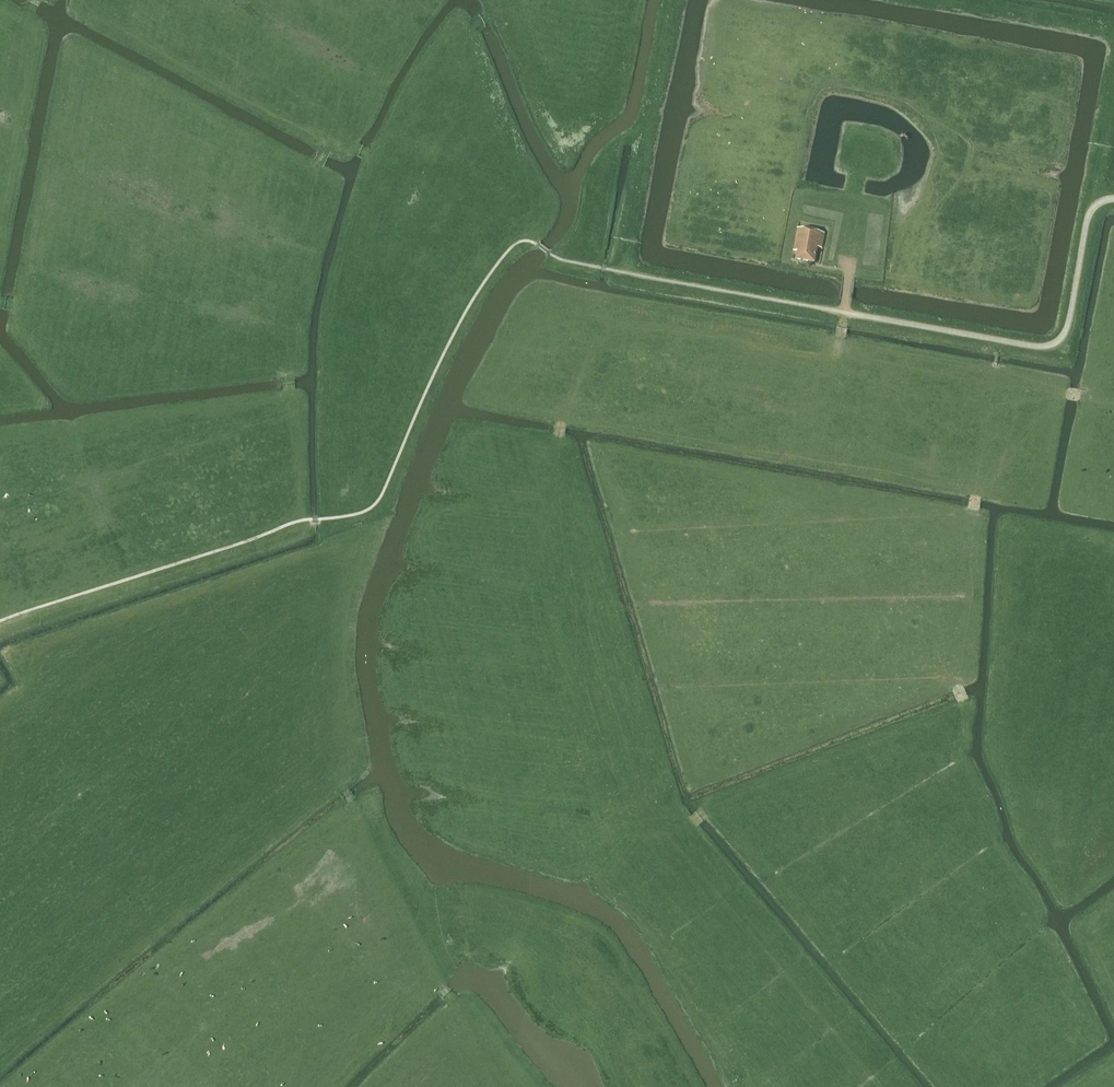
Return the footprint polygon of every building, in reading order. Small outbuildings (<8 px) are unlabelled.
[(825,234),(797,228),(793,251),(798,252),(797,261),(816,265),(819,248),(823,249),(825,234)]
